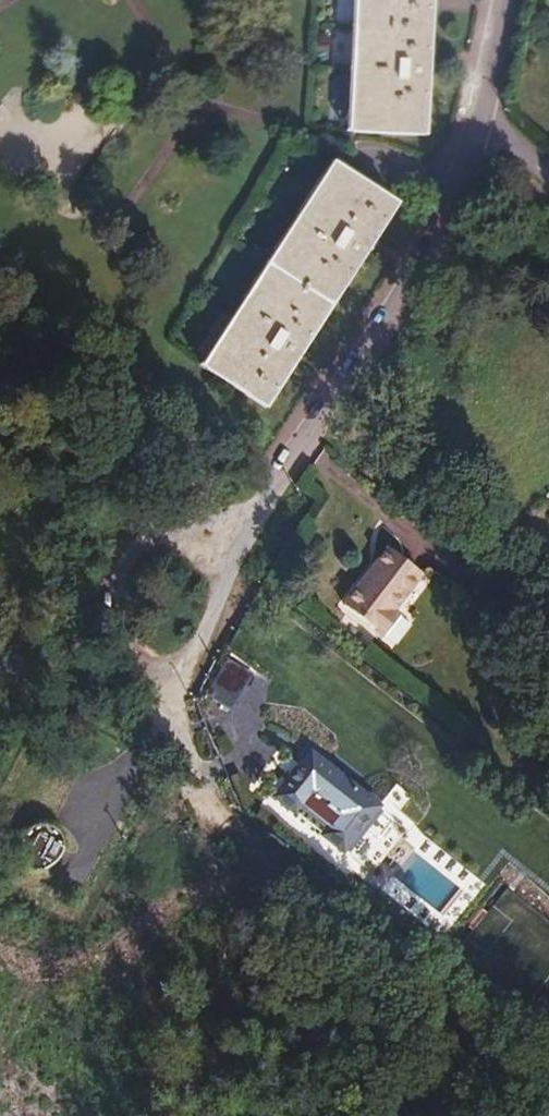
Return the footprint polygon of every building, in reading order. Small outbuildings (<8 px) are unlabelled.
[(425,138),(432,0),(364,0),(357,136),(425,138)] [(211,375),(268,411),(398,208),(341,171),(211,375)] [(392,556),(376,575),(409,601),(425,581),(392,556)] [(409,601),(376,575),(348,611),(387,642),(404,623),(397,617),(409,601)] [(347,859),(361,871),(397,827),(384,816),(318,763),(283,806),(300,820),(318,799),(348,823),(330,844),(347,859)] [(397,827),(361,871),(369,879),(407,835),(397,827)] [(56,872),(61,868),(64,863),(65,857),(65,851),(62,846),(58,841),(53,839),(47,838),(41,839),(36,842),(32,846),(30,852),(29,857),(31,863),(34,868),(39,872),(44,874),(50,874),(56,872)]
